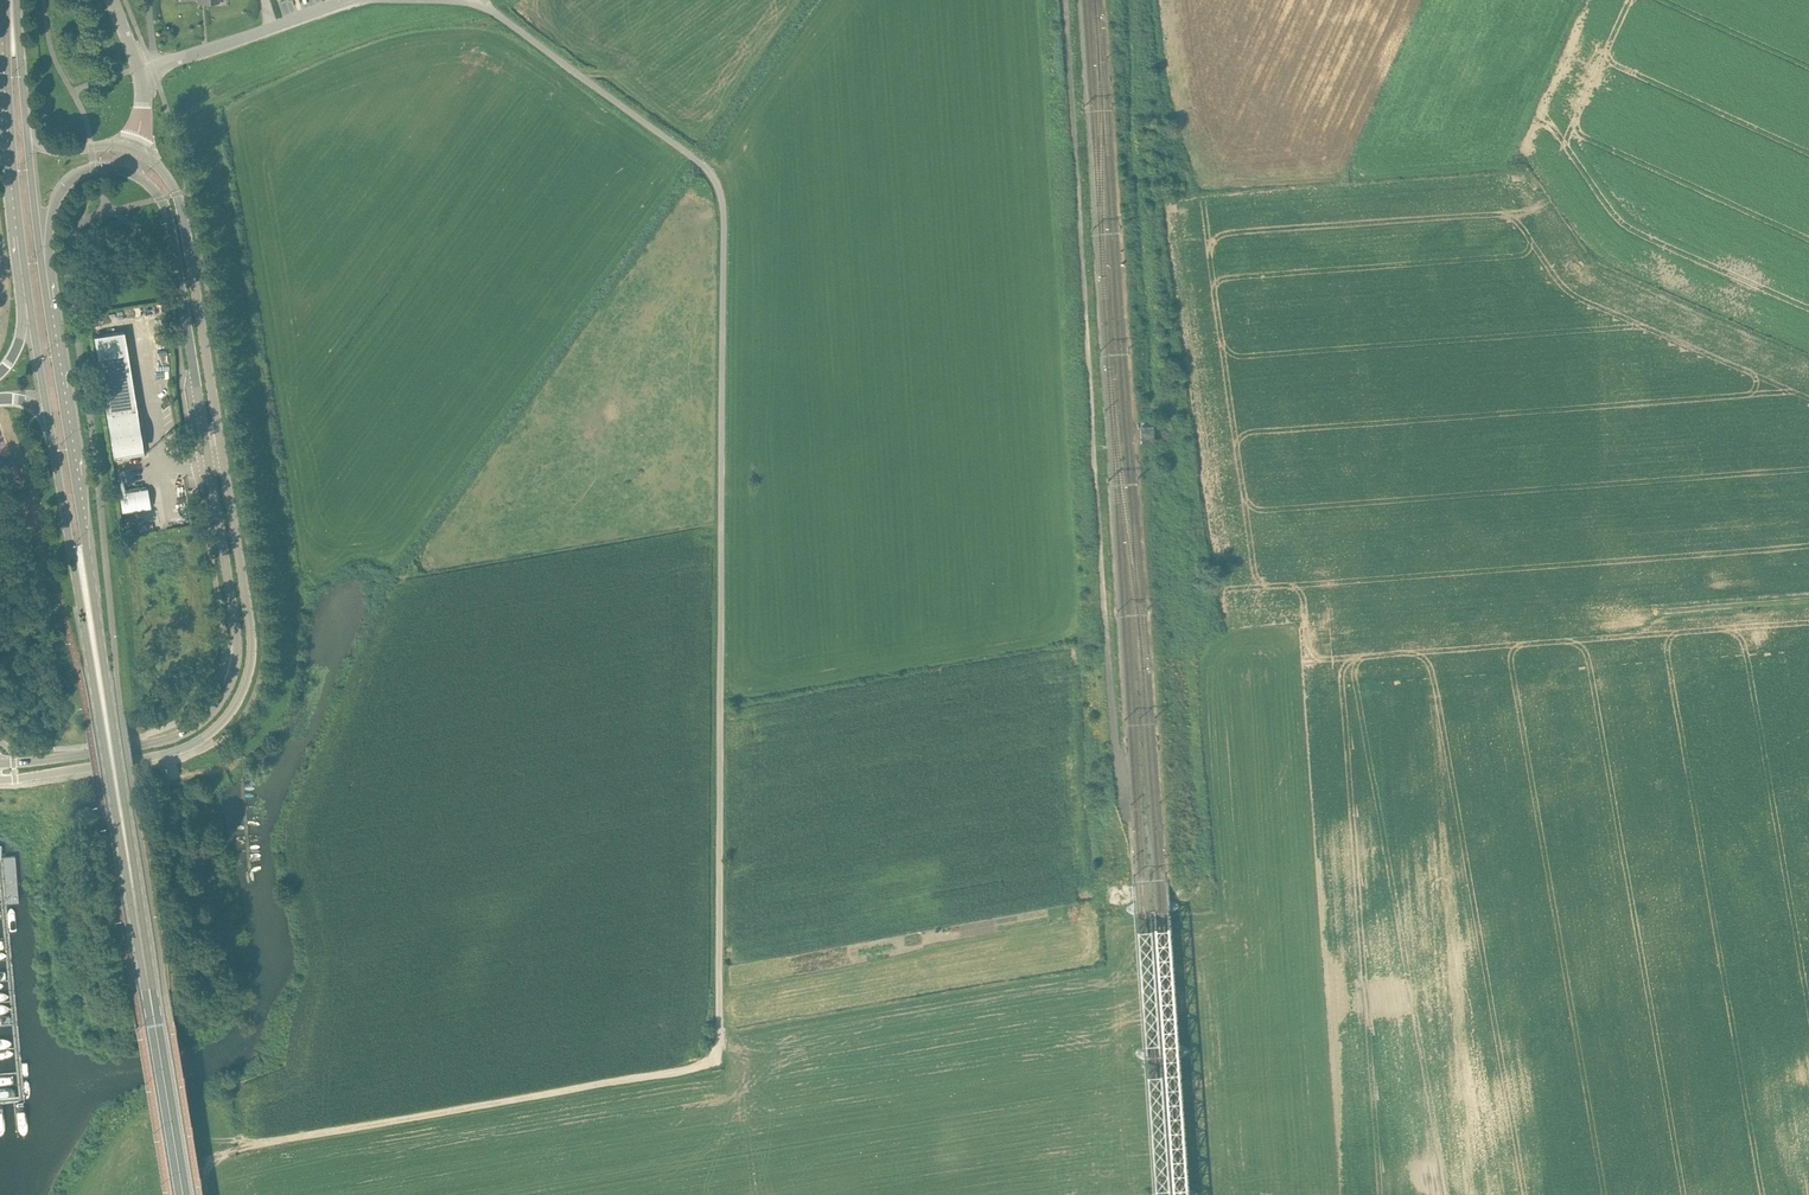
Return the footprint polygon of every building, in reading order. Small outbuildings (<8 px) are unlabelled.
[(124,331),(94,336),(110,433),(114,459),(144,454),(140,426),(139,426),(124,331)] [(1154,423),(1141,424),(1142,441),(1155,440),(1154,423)] [(120,489),(122,510),(151,507),(149,486),(120,489)] [(44,726),(53,725),(50,711),(42,712),(44,726)] [(10,928),(22,927),(16,863),(4,864),(10,928)] [(1105,955),(1105,963),(1120,963),(1119,954),(1105,955)]
